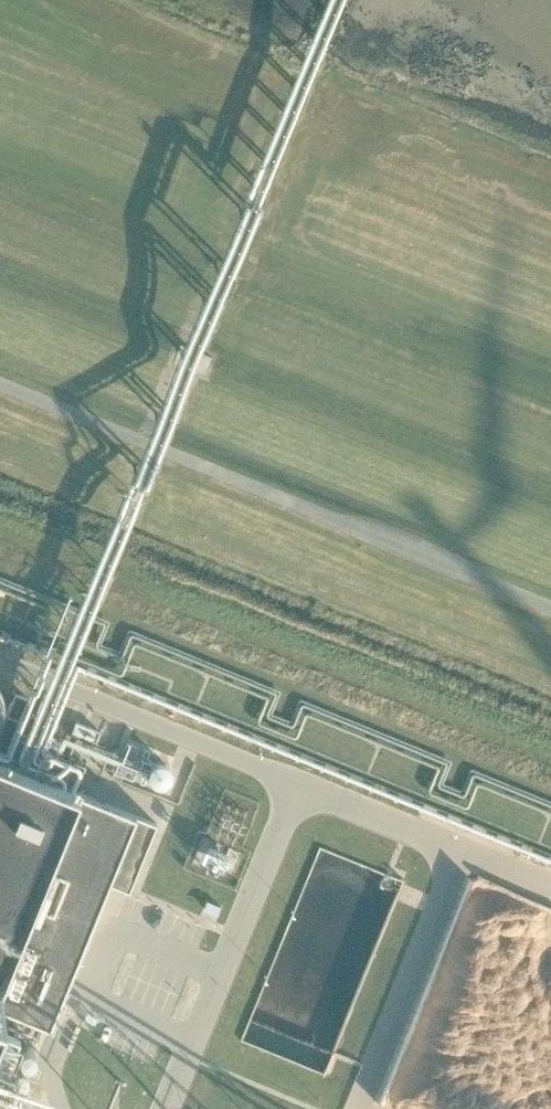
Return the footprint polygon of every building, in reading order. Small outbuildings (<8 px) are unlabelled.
[(10,741),(28,697),(15,691),(7,713),(0,729),(0,737),(10,741)] [(72,730),(96,740),(100,730),(76,720),(72,730)] [(0,758),(0,985),(79,789),(6,760),(0,758)] [(79,789),(0,985),(0,1004),(51,1025),(109,881),(129,890),(157,822),(79,789)] [(3,1060),(19,1022),(0,1014),(0,1068),(3,1060)]
